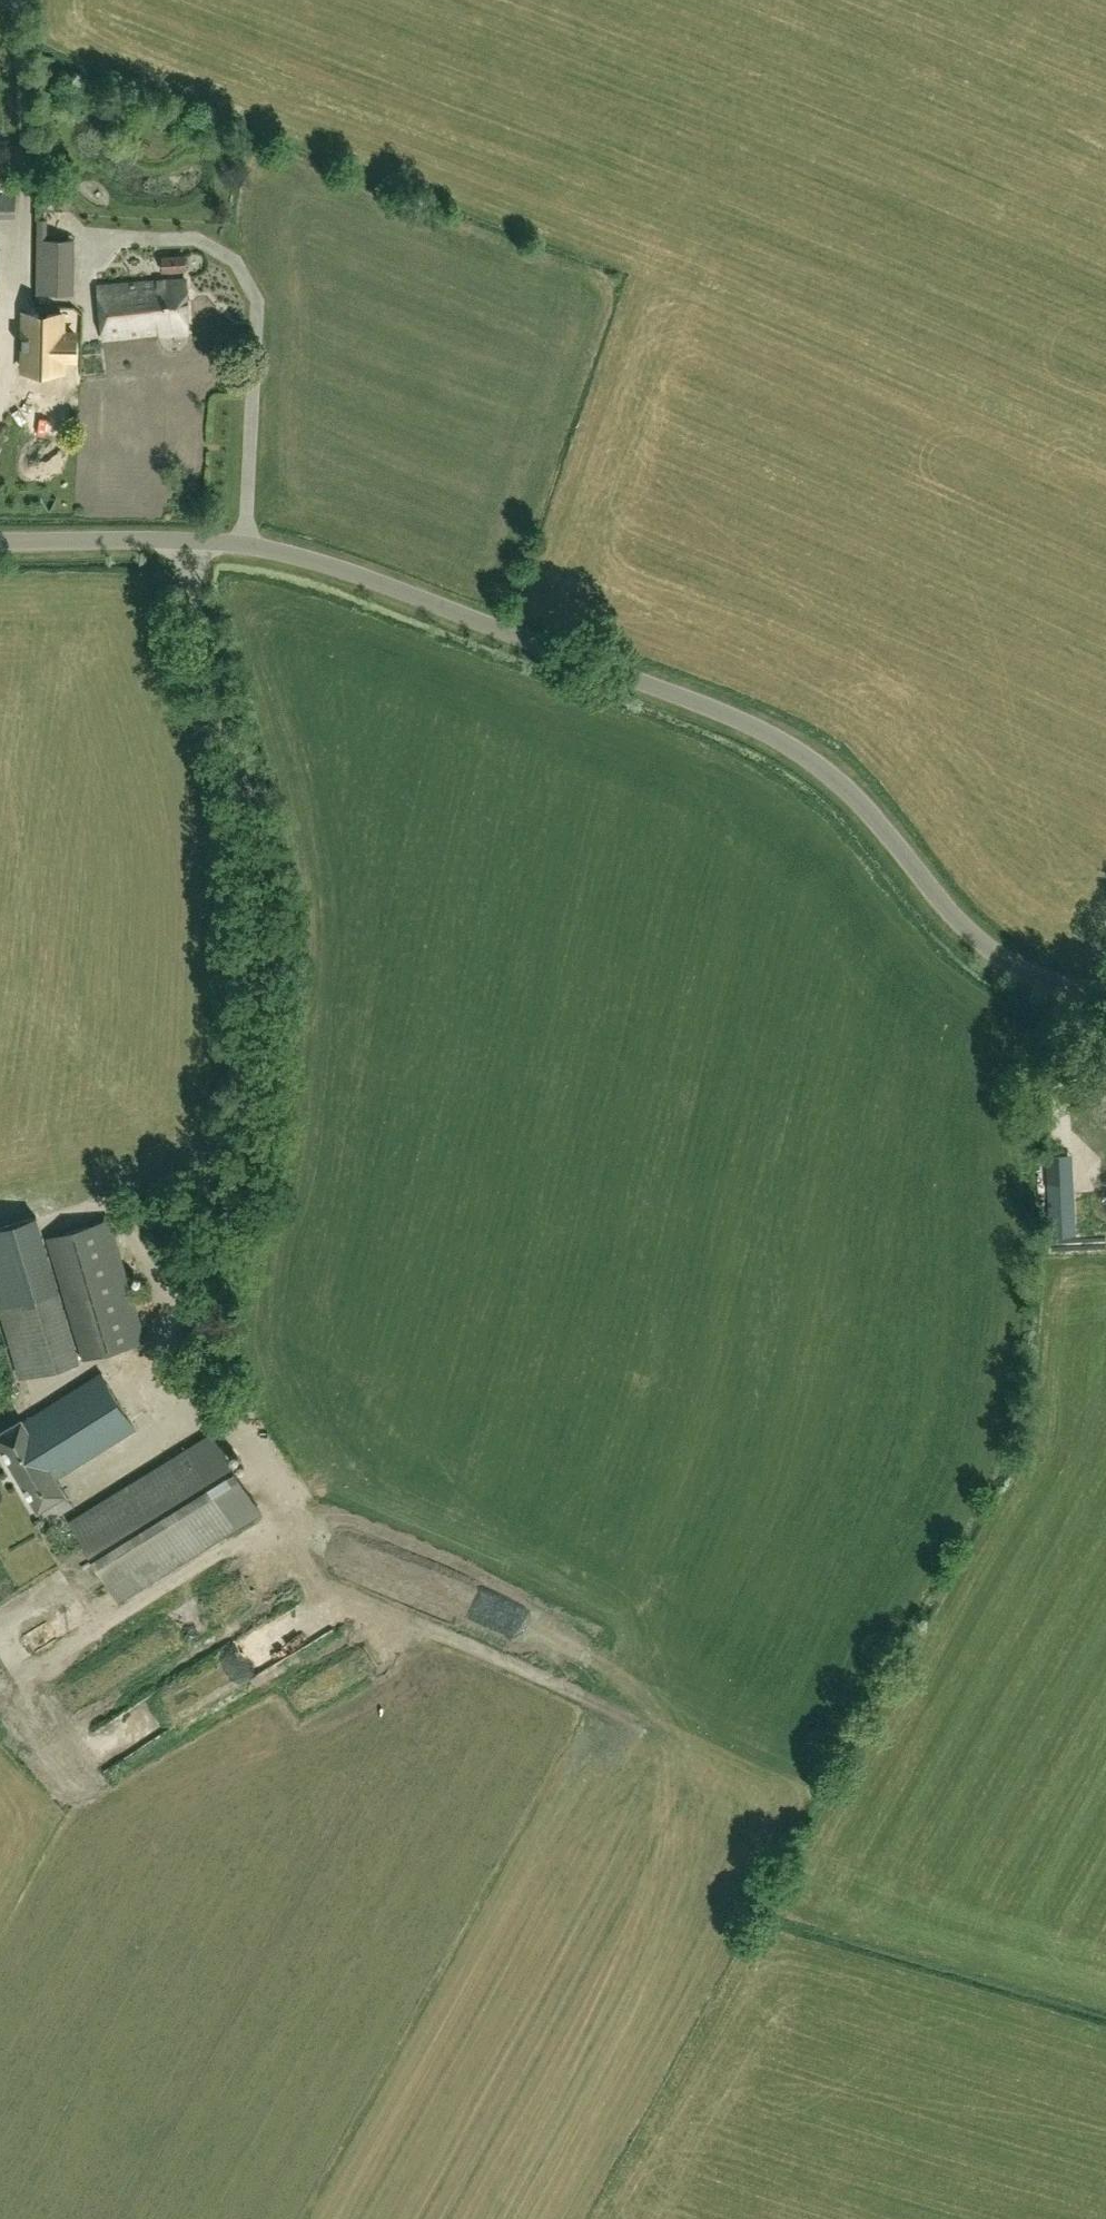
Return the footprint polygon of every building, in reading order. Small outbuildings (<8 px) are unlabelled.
[(16,216),(16,195),(0,195),(0,216),(16,216)] [(40,219),(39,293),(75,293),(76,239),(49,239),(50,219),(40,219)] [(187,255),(165,256),(165,271),(188,270),(187,255)] [(188,279),(100,283),(107,336),(162,332),(162,335),(190,333),(188,279)] [(75,359),(76,334),(62,333),(63,314),(25,313),(24,370),(62,370),(62,358),(75,359)] [(1079,1237),(1076,1179),(1047,1181),(1049,1236),(1079,1237)] [(49,1237),(64,1289),(84,1358),(147,1340),(112,1219),(49,1237)] [(77,1348),(60,1287),(41,1293),(39,1286),(8,1294),(27,1362),(77,1348)] [(135,1427),(101,1372),(22,1421),(20,1417),(0,1430),(0,1446),(39,1509),(67,1492),(57,1475),(135,1427)] [(72,1520),(121,1601),(263,1513),(213,1432),(72,1520)]
